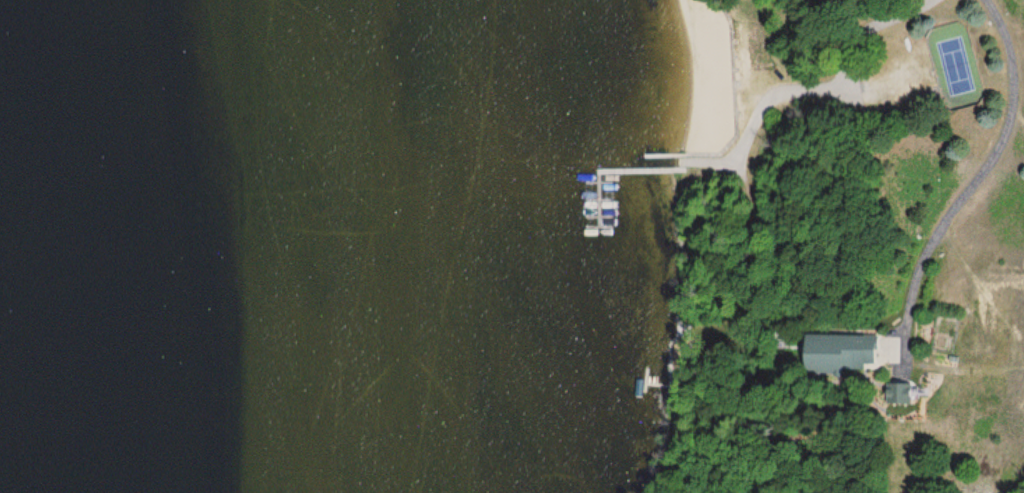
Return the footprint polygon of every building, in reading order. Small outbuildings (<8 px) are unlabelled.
[(804,334),(803,365),(876,366),(876,335),(804,334)] [(885,403),(911,403),(911,383),(885,383),(885,403)]
